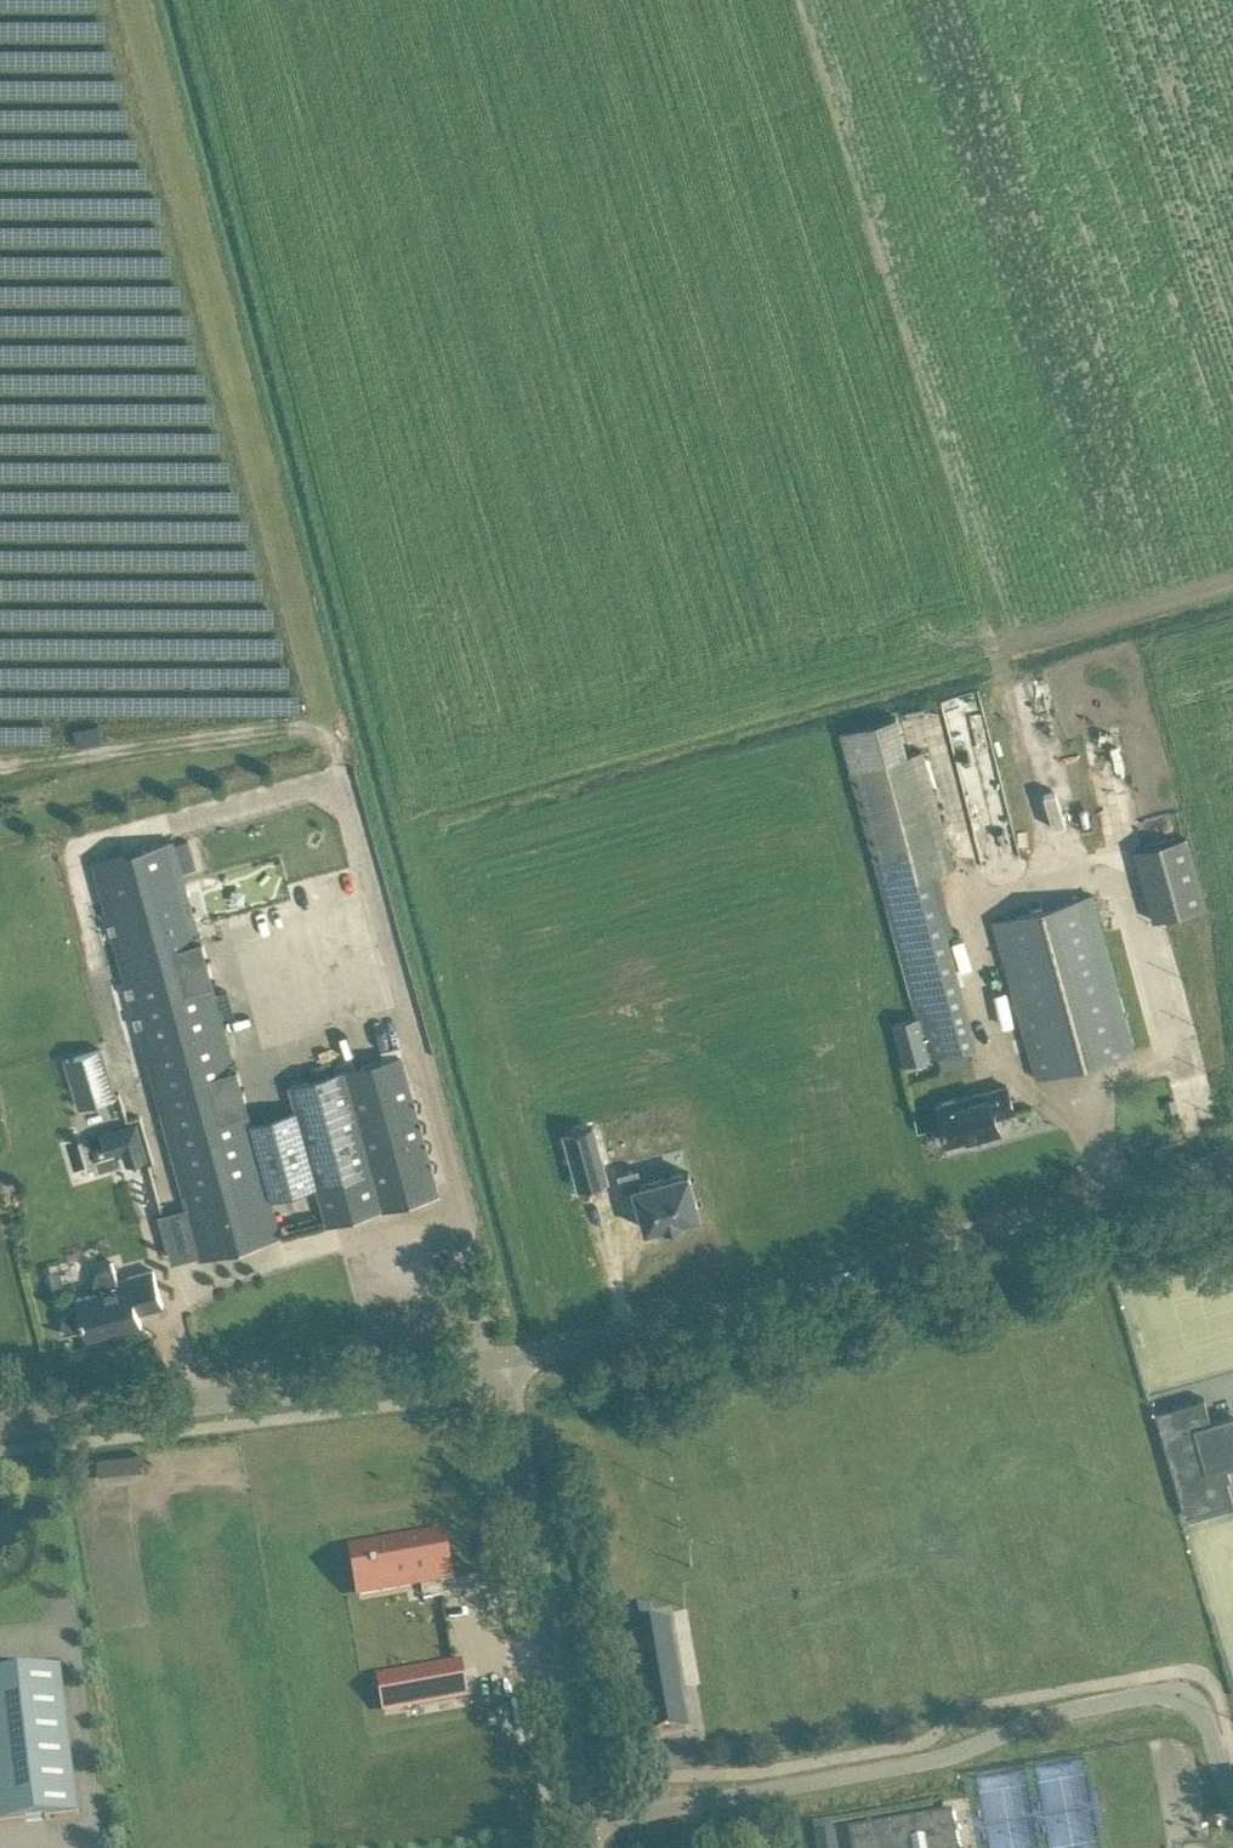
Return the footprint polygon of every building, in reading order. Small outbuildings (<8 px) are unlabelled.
[(1053,677),(1019,688),(1023,702),(1058,691),(1053,677)] [(908,752),(851,768),(883,886),(930,873),(955,866),(923,748),(908,752)] [(1205,905),(1187,834),(1136,848),(1155,919),(1180,912),(1205,905)] [(93,859),(126,981),(201,1256),(281,1234),(174,838),(93,859)] [(1037,1076),(1135,1048),(1128,1025),(1092,894),(995,921),(1031,1052),(1037,1076)] [(914,1016),(892,1022),(904,1063),(930,1055),(976,1042),(969,1019),(960,985),(945,929),(899,942),(914,998),(919,1015),(914,1016)] [(63,1059),(78,1107),(117,1096),(103,1047),(63,1059)] [(439,1191),(433,1168),(402,1054),(290,1084),(328,1221),(439,1191)] [(978,1137),(1000,1131),(996,1115),(1014,1110),(1007,1084),(937,1104),(947,1141),(977,1133),(978,1137)] [(1155,1113),(1161,1112),(1159,1104),(1153,1106),(1155,1113)] [(586,1122),(563,1129),(574,1169),(597,1163),(586,1122)] [(118,1127),(100,1133),(107,1155),(125,1149),(118,1127)] [(644,1154),(621,1161),(628,1174),(641,1174),(658,1236),(715,1221),(698,1157),(650,1169),(644,1154)] [(288,1192),(282,1169),(270,1172),(271,1174),(277,1197),(289,1194),(288,1192)] [(117,1285),(111,1265),(108,1265),(100,1269),(98,1271),(95,1276),(95,1279),(94,1283),(96,1291),(76,1296),(78,1304),(74,1305),(71,1306),(69,1307),(67,1308),(66,1310),(64,1312),(63,1314),(63,1317),(62,1319),(62,1321),(63,1324),(63,1326),(65,1328),(66,1330),(65,1330),(66,1332),(85,1326),(87,1334),(119,1325),(121,1330),(142,1324),(139,1311),(163,1304),(154,1269),(127,1276),(129,1282),(117,1285)] [(281,1309),(272,1311),(275,1322),(283,1320),(281,1309)] [(1212,1422),(1211,1420),(1205,1396),(1156,1410),(1185,1514),(1232,1500),(1232,1497),(1228,1478),(1224,1464),(1232,1461),(1232,1416),(1212,1422)] [(109,1477),(145,1477),(144,1455),(109,1455),(109,1477)] [(420,1476),(307,1500),(309,1522),(328,1518),(328,1541),(364,1534),(366,1545),(433,1532),(420,1476)] [(439,1553),(318,1577),(328,1613),(448,1590),(439,1553)] [(653,1627),(650,1609),(623,1613),(627,1634),(633,1633),(651,1736),(687,1729),(669,1625),(653,1627)] [(79,1816),(61,1669),(0,1676),(0,1825),(79,1816)] [(849,1830),(852,1847),(959,1847),(952,1812),(849,1830)] [(836,1832),(817,1836),(819,1847),(839,1847),(836,1832)]
